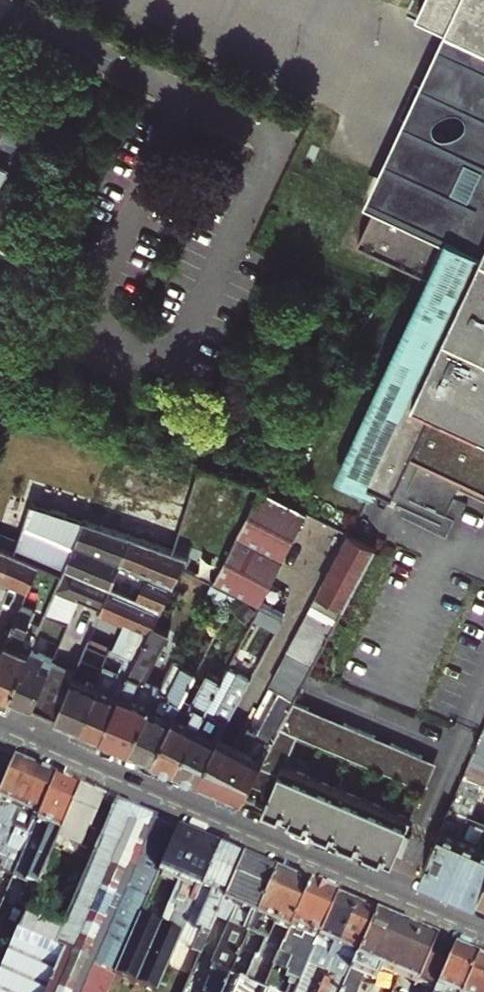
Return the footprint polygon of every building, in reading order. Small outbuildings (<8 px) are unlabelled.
[(418,15),(447,28),(395,138),(390,149),(377,204),(360,242),(433,277),(337,472),(374,491),(376,485),(392,490),(411,458),(483,488),(483,0),(425,0),(418,15)] [(5,194),(36,131),(0,115),(0,191),(5,194)] [(6,297),(9,293),(0,288),(0,310),(6,297)] [(136,662),(156,621),(184,566),(214,580),(260,490),(264,485),(231,475),(225,488),(200,475),(177,550),(136,535),(105,607),(103,612),(129,623),(116,653),(136,662)] [(236,592),(261,605),(308,515),(260,490),(214,580),(236,592)] [(29,592),(42,562),(65,572),(87,519),(35,501),(14,548),(0,542),(0,580),(29,592)] [(82,597),(105,607),(136,535),(87,519),(65,572),(48,611),(71,622),(82,597)] [(322,594),(346,607),(377,547),(351,534),(319,593),(322,594)] [(214,580),(209,588),(232,600),(236,592),(214,580)] [(322,594),(308,619),(291,650),(317,664),(333,632),(341,616),(346,607),(322,594)] [(12,697),(32,648),(48,611),(25,601),(0,659),(0,692),(12,697)] [(262,604),(257,617),(278,626),(284,612),(262,604)] [(126,681),(103,736),(131,748),(156,689),(159,682),(145,676),(171,630),(156,621),(136,662),(126,681)] [(12,697),(34,706),(55,658),(32,648),(12,697)] [(87,648),(79,668),(57,717),(84,728),(100,688),(95,686),(107,657),(87,648)] [(84,728),(103,736),(126,681),(136,662),(116,653),(115,654),(114,658),(107,656),(107,657),(95,686),(100,688),(84,728)] [(180,696),(153,758),(177,768),(209,706),(221,683),(230,665),(212,656),(189,700),(180,696)] [(79,668),(55,658),(34,706),(57,717),(79,668)] [(131,748),(153,758),(180,696),(194,669),(172,658),(159,682),(156,689),(131,748)] [(239,670),(230,665),(221,683),(230,687),(239,670)] [(222,734),(254,676),(240,669),(239,670),(230,687),(221,683),(209,706),(177,768),(198,777),(222,734)] [(251,784),(265,759),(283,725),(297,700),(283,692),(260,734),(249,728),(241,744),(218,785),(244,797),(251,784)] [(439,761),(297,700),(283,725),(299,732),(427,787),(439,761)] [(265,759),(251,784),(272,794),(281,777),(287,762),(299,732),(283,725),(265,759)] [(218,785),(241,744),(222,734),(198,777),(218,785)] [(467,776),(479,782),(476,789),(483,793),(483,792),(483,736),(467,776)] [(272,794),(265,806),(395,861),(414,817),(287,762),(281,777),(272,794)] [(16,765),(0,801),(0,857),(36,773),(16,765)] [(36,773),(0,857),(0,866),(6,868),(4,873),(15,878),(56,782),(36,773)] [(479,897),(483,885),(483,846),(483,845),(483,820),(474,816),(483,793),(476,789),(479,782),(467,776),(461,790),(424,874),(479,897)] [(81,792),(56,782),(15,878),(40,889),(60,840),(81,792)] [(104,803),(81,792),(60,840),(69,843),(73,834),(89,841),(104,803)] [(117,808),(65,932),(27,916),(0,980),(0,991),(85,991),(95,968),(156,825),(117,808)] [(178,835),(156,825),(95,968),(117,978),(150,901),(160,877),(178,835)] [(178,835),(160,877),(179,886),(170,909),(150,901),(117,978),(120,979),(152,991),(159,991),(180,943),(220,852),(178,835)] [(243,862),(220,852),(180,943),(194,949),(192,952),(202,956),(220,915),(243,862)] [(243,862),(220,915),(235,921),(214,967),(225,972),(223,978),(214,974),(207,991),(226,991),(231,982),(276,876),(243,862)] [(276,876),(231,982),(255,991),(266,991),(282,954),(309,890),(276,876)] [(290,988),(298,991),(336,902),(309,890),(282,954),(294,959),(287,974),(290,975),(287,980),(292,982),(290,988)] [(320,991),(354,910),(336,902),(298,991),(324,991),(320,991)] [(375,919),(354,910),(320,991),(324,991),(344,991),(375,919)] [(401,982),(420,938),(375,919),(344,991),(376,991),(384,975),(401,982)] [(431,991),(437,991),(454,953),(420,938),(401,982),(417,989),(419,986),(431,991)] [(477,962),(454,953),(437,991),(464,991),(477,962)] [(477,962),(464,991),(483,991),(483,965),(477,962)] [(117,978),(95,968),(85,991),(114,991),(120,979),(117,978)] [(231,982),(226,991),(255,991),(231,982)]
